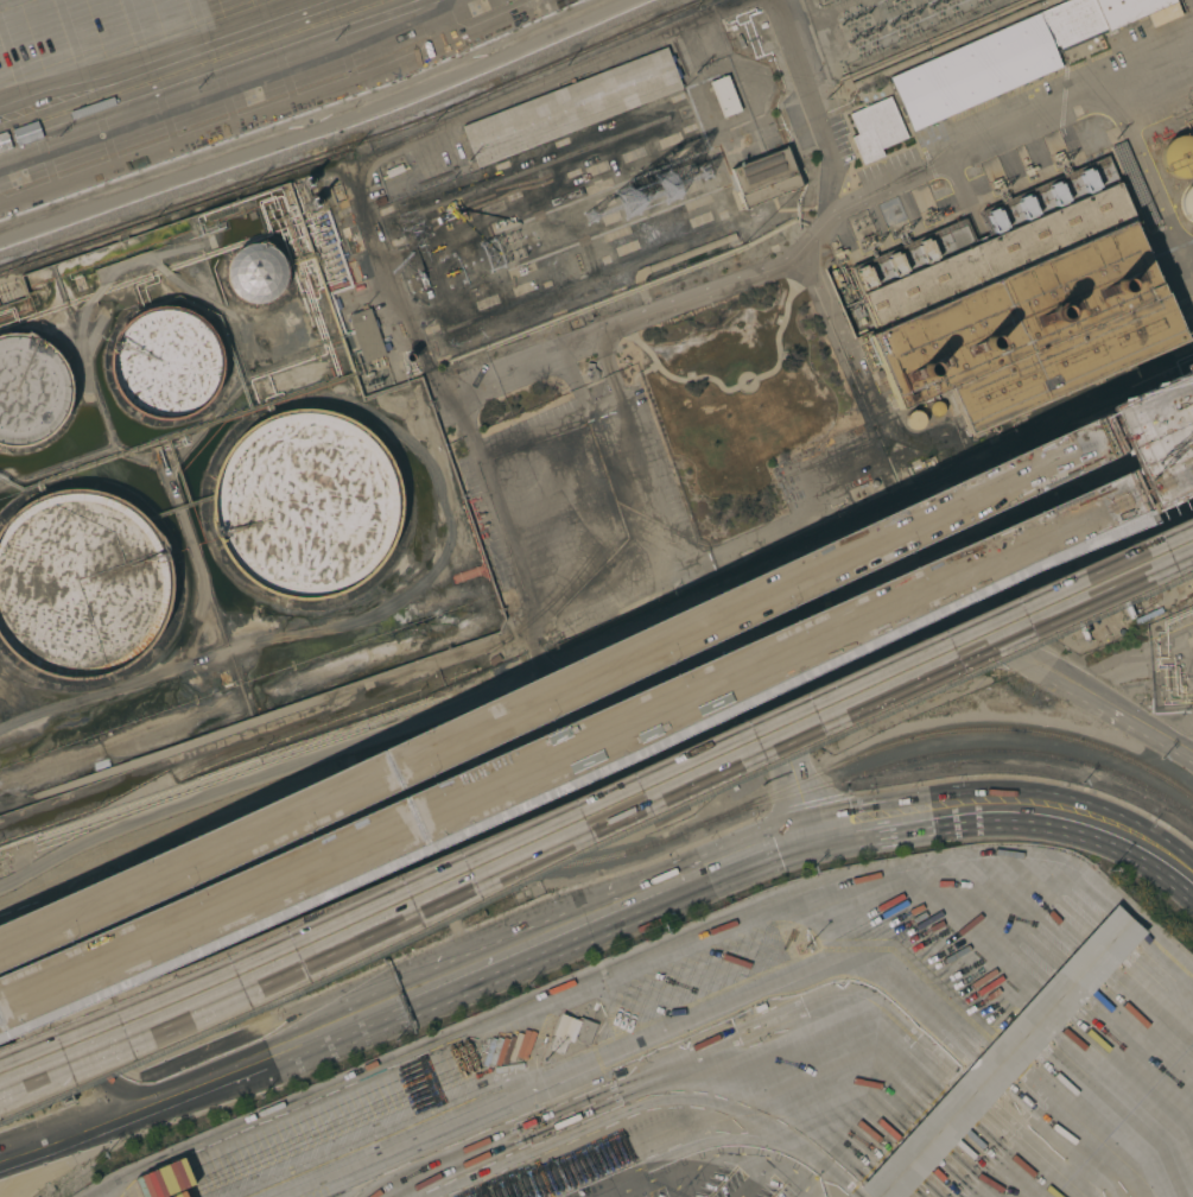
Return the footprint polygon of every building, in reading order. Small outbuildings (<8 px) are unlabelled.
[(889,77),(1068,0),(1175,0),(1181,15),(1153,28),(1148,14),(1106,32),(1105,30),(1060,49),(1059,45),(1053,48),(1061,68),(913,132),(889,77)] [(666,48),(670,57),(673,56),(681,78),(679,78),(684,89),(477,167),(462,126),(666,48)] [(741,110),(736,113),(736,114),(734,115),(734,114),(723,118),(709,82),(726,75),(741,110)] [(907,138),(881,148),(883,157),(863,165),(851,138),(857,134),(849,114),(864,108),(863,106),(868,104),(868,106),(889,96),(907,138)] [(1192,138),(1192,139),(1192,176),(1192,177),(1188,178),(1185,179),(1180,178),(1176,178),(1173,177),(1170,175),(1167,172),(1165,169),(1163,166),(1162,163),(1161,159),(1161,154),(1162,151),(1163,147),(1166,145),(1168,141),(1170,139),(1174,138),(1178,137),(1181,135),(1185,135),(1188,137),(1192,138)] [(1106,147),(1142,230),(1159,223),(1123,140),(1106,147)] [(786,148),(797,173),(798,173),(802,188),(791,191),(756,204),(757,205),(745,209),(740,196),(741,196),(731,170),(786,148)] [(965,218),(975,241),(989,234),(979,210),(1108,156),(1186,342),(969,435),(948,388),(899,410),(868,336),(877,331),(851,267),(965,218)] [(1192,184),(1192,183),(1192,222),(1188,220),(1186,217),(1184,214),(1182,210),(1181,207),(1180,203),(1181,200),(1182,196),(1184,192),(1186,189),(1188,186),(1192,184)] [(279,292),(274,296),(269,299),(264,300),(259,302),(253,302),(247,299),(241,297),(236,293),(233,290),(230,284),(228,279),(227,273),(228,267),(229,261),(231,256),(235,252),(240,247),(245,245),(250,242),(256,242),(262,242),(267,243),(273,246),(278,249),(281,254),(284,259),(286,265),(287,271),(286,277),(285,281),(283,287),(279,292)] [(222,355),(223,367),(221,378),(217,390),(211,399),(203,407),(193,413),(183,418),(171,420),(160,420),(148,418),(138,413),(128,406),(120,398),(114,388),(110,378),(109,366),(109,354),(113,343),(118,332),(125,324),(133,316),(144,311),(154,308),(166,306),(178,308),(189,311),(199,317),(208,324),(215,334),(220,344),(222,355)] [(349,321),(348,322),(347,319),(348,318),(348,316),(369,308),(370,311),(373,310),(373,312),(372,314),(374,319),(375,319),(379,328),(376,328),(382,344),(388,342),(391,349),(385,352),(386,355),(363,362),(349,321)] [(1,444),(0,444),(0,336),(2,335),(14,332),(25,334),(37,336),(46,342),(56,349),(63,357),(69,368),(72,379),(74,391),(72,401),(69,412),(63,423),(55,431),(46,438),(36,443),(25,446),(13,446),(1,444)] [(586,362),(594,363),(594,368),(598,373),(598,380),(591,382),(585,378),(585,375),(586,362)] [(929,410),(929,406),(932,404),(934,401),(938,401),(941,403),(944,405),(945,408),(944,412),(943,414),(939,416),(935,417),(933,416),(931,413),(929,410)] [(382,448),(388,456),(393,466),(398,476),(400,487),(401,498),(401,508),(400,519),(399,530),(395,540),(391,550),(385,559),(377,569),(370,576),(362,583),(353,589),(343,594),(332,597),(322,600),(311,601),(300,601),(288,600),(278,596),(268,593),(259,588),(249,582),(241,575),(233,568),(227,558),(221,549),(216,539),(214,528),(211,518),(210,507),(211,496),(212,486),(215,475),(220,464),(224,455),(230,446),(237,438),(246,431),(255,424),(265,419),(274,414),(285,412),(296,410),(306,410),(318,410),(329,412),(338,416),(349,419),(358,425),(367,431),(375,439),(382,448)] [(908,413),(912,412),(915,411),(918,412),(921,413),(924,416),(925,419),(925,422),(924,425),(921,428),(919,430),(915,430),(912,430),(909,429),(907,425),(906,423),(906,419),(907,416),(908,413)] [(2,645),(0,641),(0,529),(4,524),(8,518),(14,513),(21,507),(27,504),(34,499),(43,495),(50,493),(58,492),(65,489),(74,489),(82,489),(90,490),(99,492),(106,494),(114,496),(121,500),(128,504),(134,508),(141,513),(147,519),(152,525),(157,532),(161,539),(165,546),(167,553),(170,562),(172,569),(172,577),(173,585),(172,594),(171,602),(170,609),(167,618),(164,625),(160,632),(157,639),(151,646),(146,652),(140,657),(134,663),(127,666),(120,671),(113,673),(104,677),(96,678),(89,679),(81,680),(72,680),(64,679),(57,678),(49,676),(42,673),(33,670),(26,666),(20,661),(13,657),(8,651),(2,645)] [(1146,932),(906,1196),(869,1196),(858,1188),(1116,905),(1146,932)] [(597,1025),(589,1045),(576,1040),(578,1036),(576,1034),(572,1043),(569,1041),(563,1054),(548,1049),(554,1036),(552,1036),(560,1014),(578,1021),(579,1018),(597,1025)]
